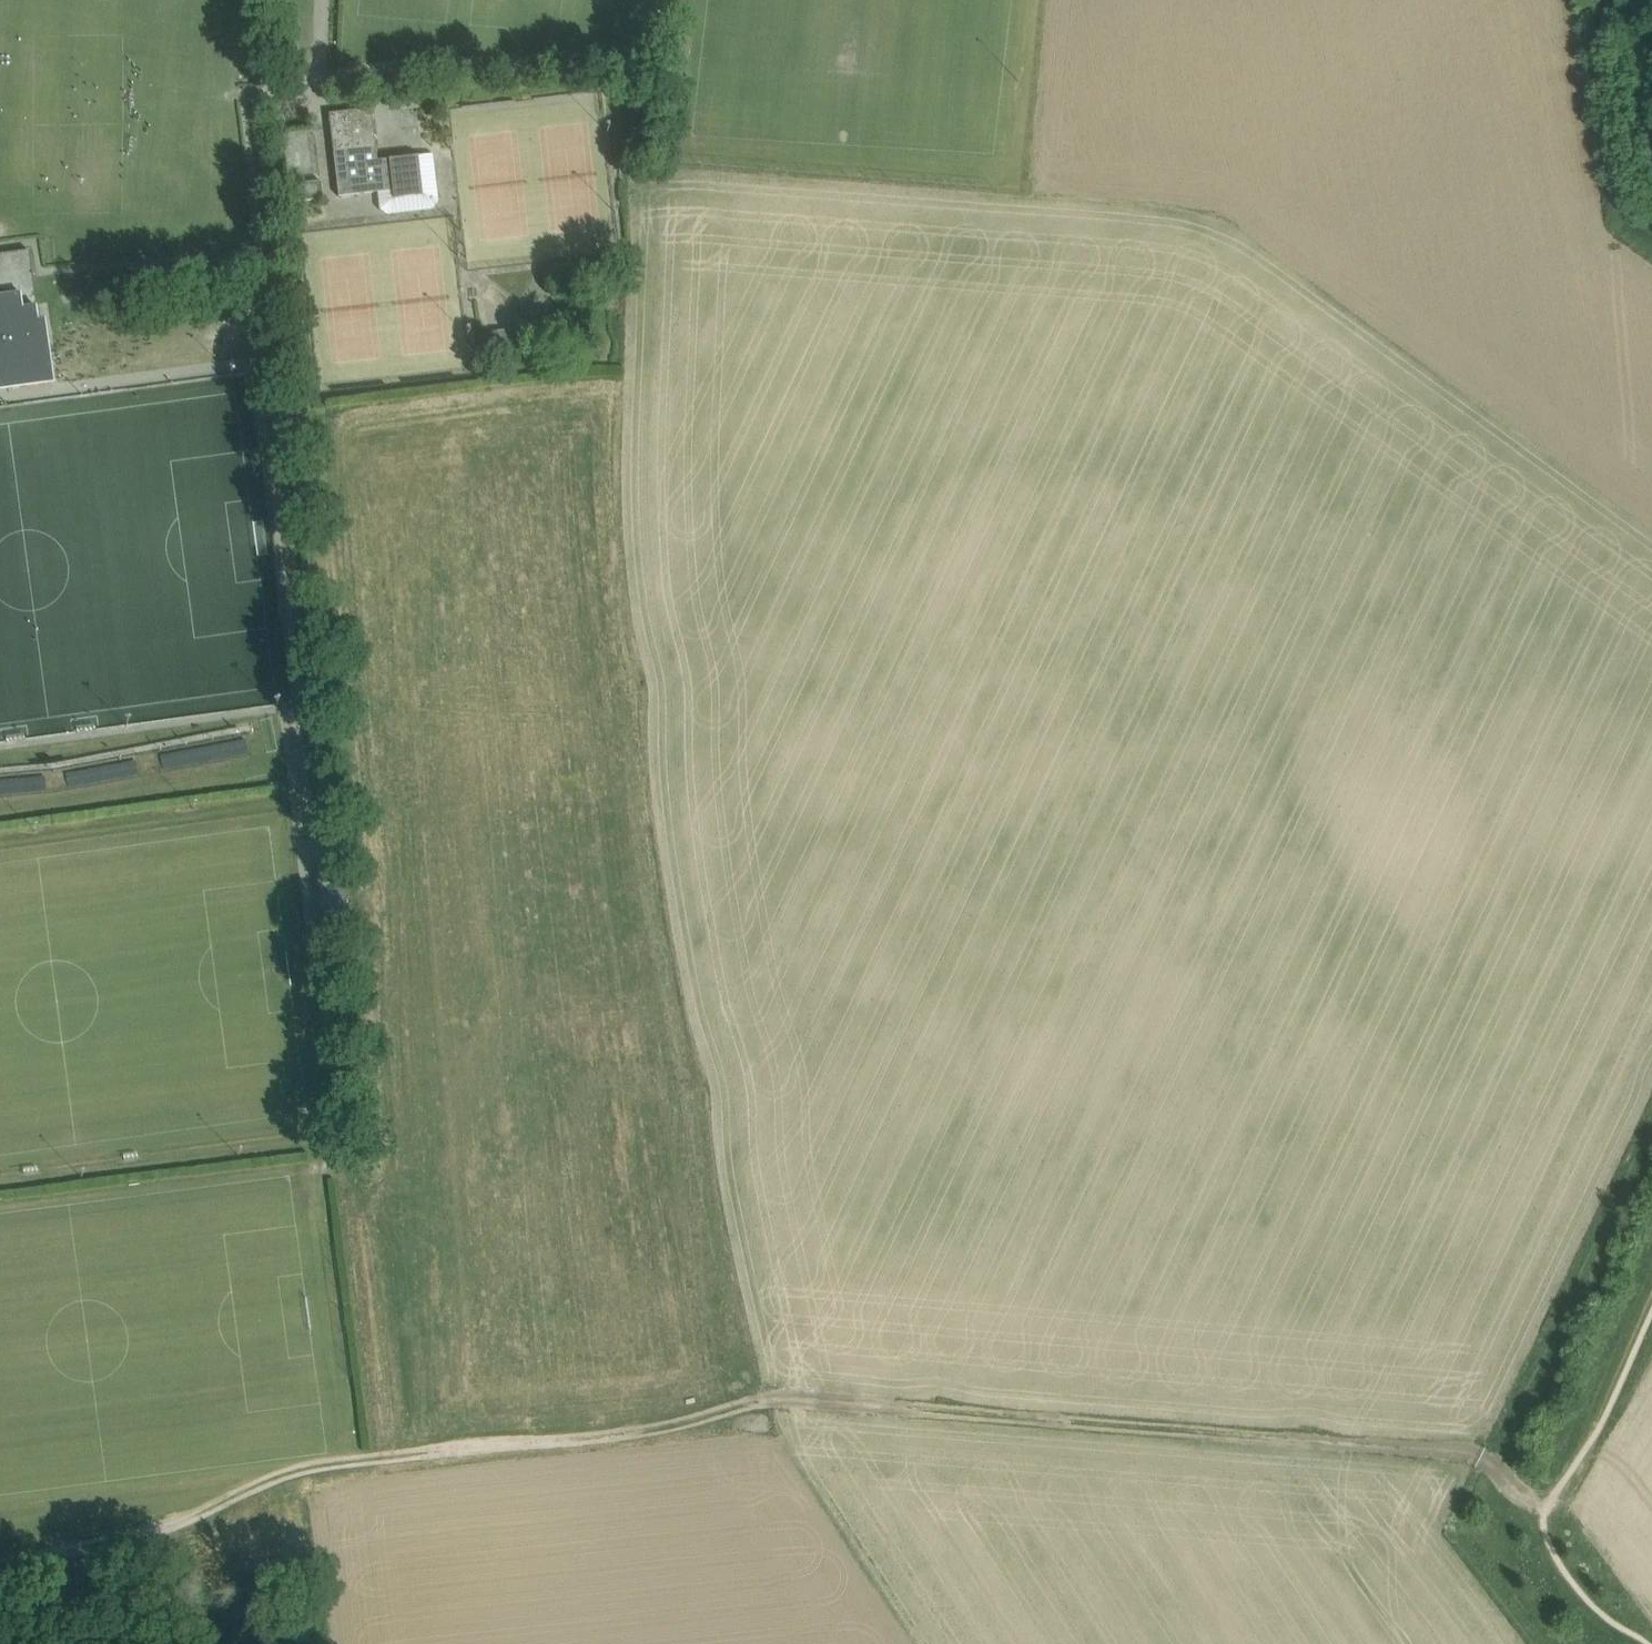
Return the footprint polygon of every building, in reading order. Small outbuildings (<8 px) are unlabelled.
[(329,114),(339,197),(378,193),(389,191),(390,203),(423,199),(417,157),(377,161),(371,109),(329,114)] [(289,189),(291,207),(324,204),(323,186),(289,189)] [(0,255),(0,391),(52,384),(53,383),(45,320),(38,321),(29,251),(0,255)]
